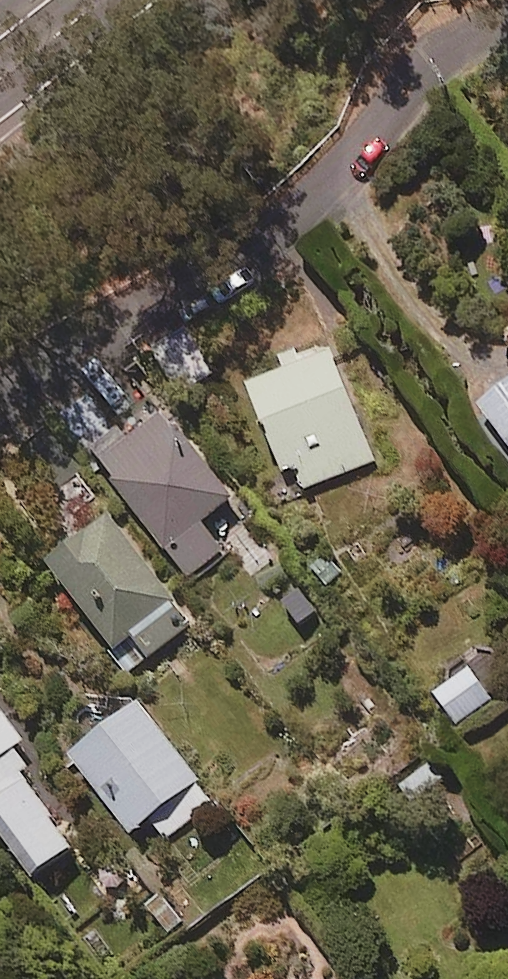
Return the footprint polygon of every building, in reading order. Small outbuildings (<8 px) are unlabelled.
[(213,375),(191,328),(149,348),(171,395),(213,375)] [(375,463),(326,347),(281,366),(285,375),(246,391),(283,480),(297,473),(305,492),(375,463)] [(479,416),(507,455),(507,394),(479,416)] [(171,422),(103,472),(182,581),(221,554),(200,526),(230,504),(171,422)] [(189,628),(103,521),(44,569),(113,654),(130,640),(147,661),(189,628)] [(465,674),(434,700),(459,730),(491,704),(465,674)] [(229,827),(136,710),(69,763),(129,839),(150,822),(166,842),(197,818),(214,839),(229,827)] [(0,719),(0,840),(32,883),(73,852),(4,760),(22,748),(0,719)]
